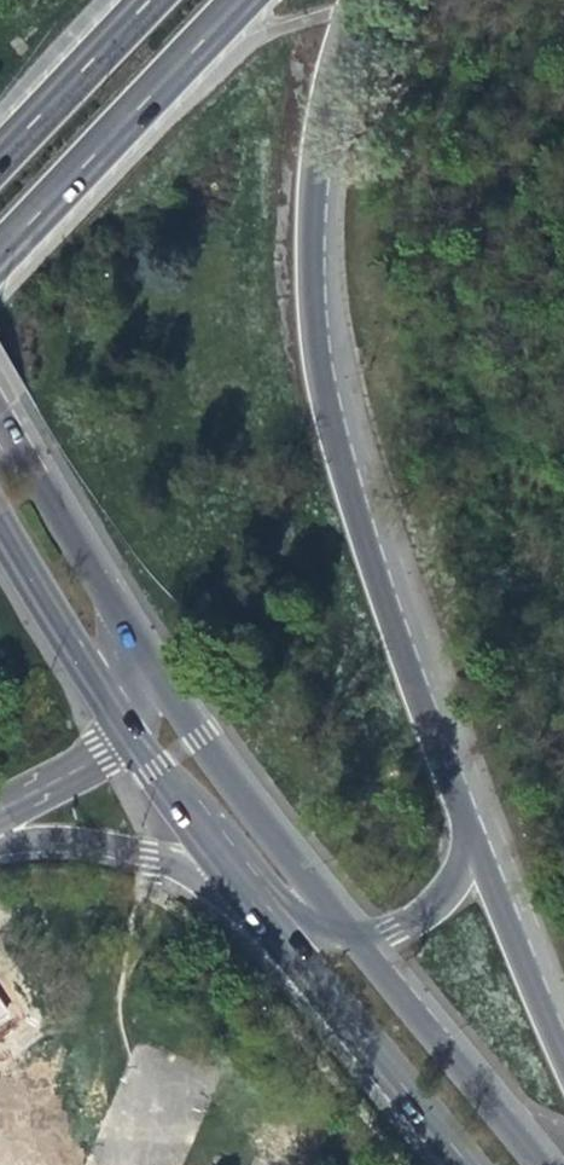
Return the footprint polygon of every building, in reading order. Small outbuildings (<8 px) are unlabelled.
[(0,995),(0,1022),(13,1014),(0,995)]
